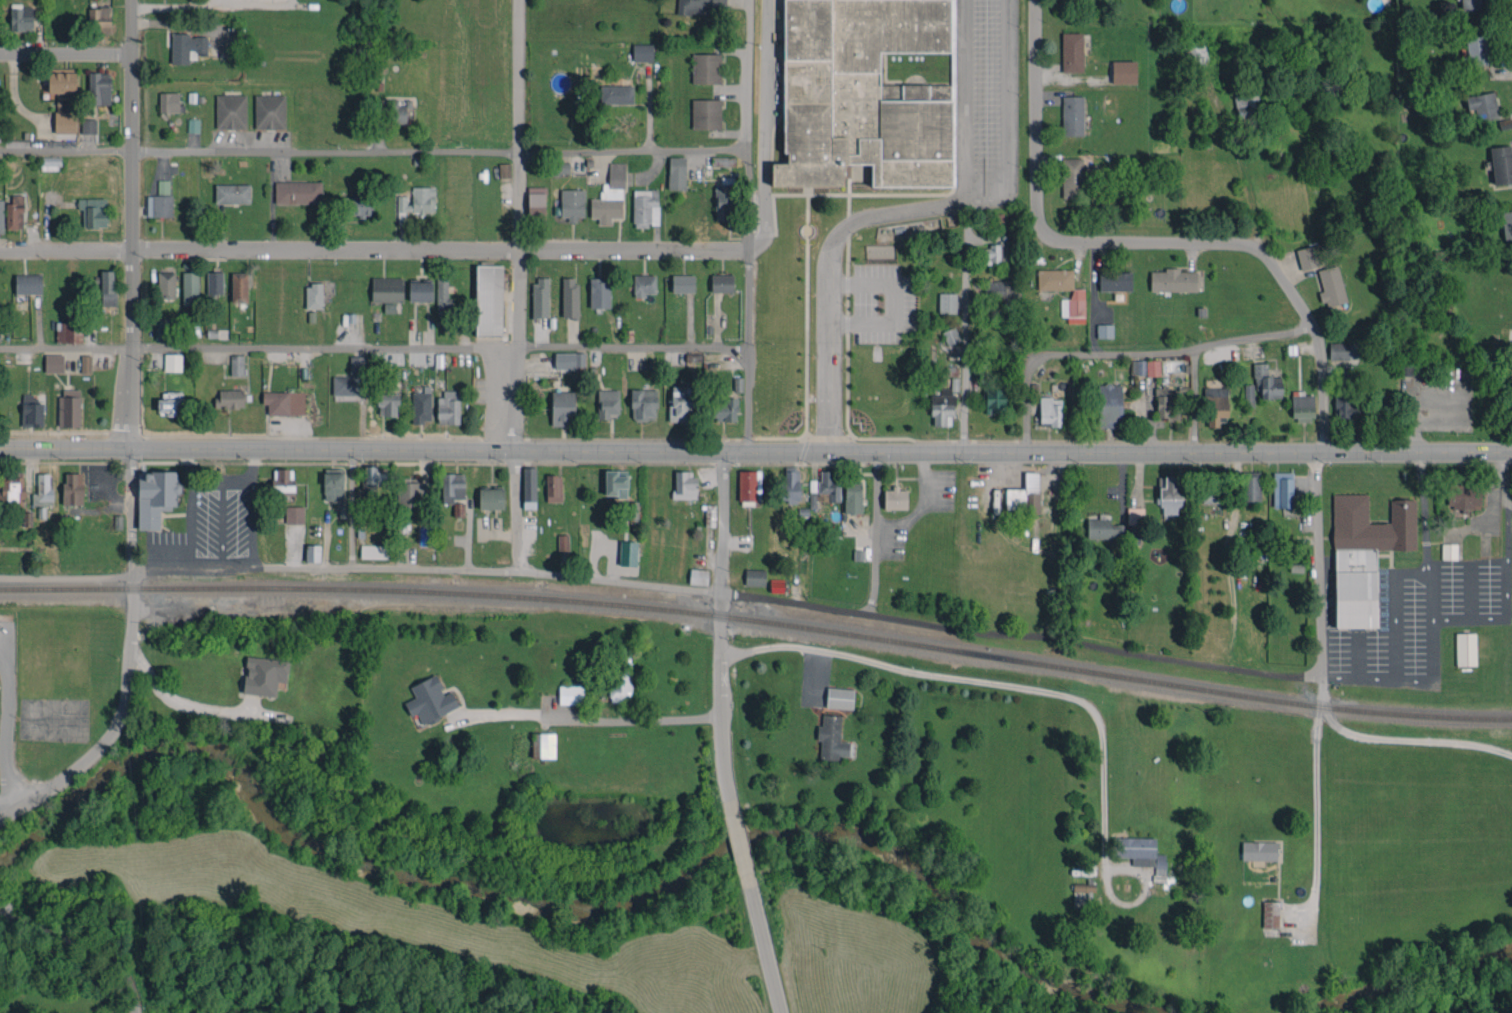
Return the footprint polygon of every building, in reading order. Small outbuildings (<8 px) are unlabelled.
[(712,15),(712,8),(726,9),(726,0),(678,0),(677,13),(712,15)] [(951,84),(880,85),(880,53),(951,52),(951,0),(783,0),(784,154),(787,154),(787,163),(772,163),(772,186),(843,185),(843,164),(871,163),(871,186),(952,186),(951,84)] [(1481,0),(1461,0),(1461,9),(1481,9),(1481,0)] [(10,30),(33,31),(34,5),(11,5),(10,30)] [(89,7),(88,32),(111,33),(111,7),(89,7)] [(189,64),(189,52),(207,52),(207,36),(189,36),(189,33),(171,33),(171,64),(189,64)] [(1062,72),(1083,72),(1082,33),(1062,33),(1062,72)] [(1487,36),(1467,37),(1468,65),(1488,64),(1487,36)] [(652,44),(633,44),(633,61),(652,61),(652,44)] [(721,83),(721,54),(692,53),(691,83),(721,83)] [(1136,83),(1136,61),(1112,61),(1112,84),(1136,83)] [(48,70),(48,93),(57,93),(57,109),(70,109),(70,95),(76,95),(76,71),(48,70)] [(111,104),(111,73),(89,73),(89,105),(111,104)] [(633,85),(600,85),(600,104),(633,104),(633,85)] [(1256,95),(1245,97),(1244,91),(1232,93),(1237,116),(1259,111),(1256,95)] [(159,92),(160,112),(181,112),(181,92),(159,92)] [(1468,110),(1475,109),(1478,120),(1499,116),(1493,92),(1465,97),(1468,110)] [(247,128),(246,94),(216,95),(216,129),(247,128)] [(285,94),(254,95),(255,129),(286,128),(285,94)] [(1083,135),(1082,96),(1062,96),(1063,136),(1083,135)] [(386,99),(387,123),(406,123),(406,108),(412,108),(411,103),(398,103),(398,99),(386,99)] [(721,99),(691,99),(692,129),(721,129),(721,99)] [(55,133),(76,133),(75,111),(54,112),(55,133)] [(1500,129),(1511,127),(1511,117),(1498,120),(1500,129)] [(188,132),(199,132),(200,119),(188,118),(188,132)] [(97,119),(82,119),(81,133),(96,133),(97,119)] [(1494,185),(1511,183),(1511,145),(1490,147),(1494,185)] [(685,190),(686,157),(669,156),(668,189),(685,190)] [(60,170),(60,157),(41,158),(42,170),(60,170)] [(1083,158),(1061,158),(1062,198),(1083,198),(1083,158)] [(569,174),(569,162),(552,162),(552,174),(569,174)] [(623,218),(624,163),(609,162),(608,183),(601,183),(601,199),(591,198),(590,217),(599,218),(598,225),(611,225),(611,217),(623,218)] [(511,177),(510,163),(499,163),(499,178),(511,177)] [(715,220),(731,220),(733,178),(721,177),(721,187),(716,187),(715,220)] [(169,194),(170,180),(158,180),(158,194),(169,194)] [(322,181),(275,182),(275,204),(322,203),(322,181)] [(250,184),(215,184),(215,204),(250,203),(250,184)] [(435,187),(412,186),(412,205),(406,204),(406,196),(398,195),(397,223),(405,223),(405,212),(434,212),(435,187)] [(527,187),(529,218),(546,217),(545,187),(527,187)] [(585,217),(584,189),(561,190),(561,220),(577,220),(577,217),(585,217)] [(658,224),(658,190),(633,190),(633,227),(648,227),(648,224),(658,224)] [(352,197),(337,197),(337,215),(372,215),(372,192),(352,192),(352,197)] [(6,203),(6,229),(23,229),(24,195),(12,194),(11,203),(6,203)] [(172,216),(172,195),(147,195),(147,216),(172,216)] [(78,198),(78,210),(83,210),(83,227),(106,227),(107,199),(78,198)] [(1503,239),(1511,238),(1511,210),(1501,211),(1503,239)] [(1008,243),(990,243),(990,248),(980,248),(980,263),(1008,263),(1008,243)] [(1300,269),(1324,266),(1320,245),(1297,248),(1300,269)] [(502,334),(503,265),(476,265),(476,334),(502,334)] [(1317,270),(1323,291),(1320,292),(1324,308),(1347,302),(1337,265),(1317,270)] [(1073,269),(1037,269),(1037,290),(1073,290),(1073,269)] [(116,305),(115,270),(101,271),(101,306),(116,305)] [(1132,290),(1132,270),(1099,271),(1099,291),(1132,290)] [(1150,291),(1196,291),(1196,270),(1151,270),(1150,291)] [(222,271),(207,272),(207,294),(223,293),(222,271)] [(175,272),(158,272),(158,298),(175,298),(175,272)] [(183,306),(198,305),(198,272),(182,272),(183,306)] [(248,302),(247,272),(231,273),(232,302),(248,302)] [(15,294),(42,293),(41,274),(15,274),(15,294)] [(655,293),(655,274),(633,275),(634,297),(646,297),(646,293),(655,293)] [(694,274),(672,274),(672,292),(694,292),(694,274)] [(711,292),(733,292),(733,274),(711,274),(711,292)] [(403,302),(403,278),(372,277),(372,302),(403,302)] [(549,317),(548,277),(533,277),(533,317),(549,317)] [(577,317),(578,278),(562,277),(562,317),(577,317)] [(446,279),(436,279),(437,309),(447,308),(446,279)] [(610,308),(609,279),(589,279),(590,308),(610,308)] [(1013,280),(985,281),(985,300),(1014,299),(1013,280)] [(433,301),(433,281),(408,282),(409,301),(433,301)] [(322,284),(306,284),(306,308),(323,308),(322,284)] [(1085,288),(1071,289),(1071,299),(1061,299),(1061,317),(1067,317),(1068,323),(1085,323),(1085,288)] [(956,293),(939,293),(939,313),(956,313),(956,293)] [(56,322),(57,343),(83,342),(82,321),(56,322)] [(1113,324),(1097,324),(1097,338),(1113,338),(1113,324)] [(943,331),(946,345),(959,342),(955,328),(943,331)] [(1357,342),(1329,343),(1329,359),(1357,359),(1357,342)] [(555,369),(584,369),(584,353),(555,353),(555,369)] [(45,372),(64,372),(63,354),(45,354),(45,372)] [(181,371),(182,354),(165,354),(164,371),(181,371)] [(91,355),(81,355),(81,373),(91,373),(91,355)] [(243,355),(230,355),(231,375),(244,375),(243,355)] [(332,395),(365,396),(366,356),(350,356),(350,376),(333,376),(332,395)] [(1420,369),(1419,358),(1399,359),(1400,375),(1412,375),(1412,369),(1420,369)] [(1160,360),(1131,360),(1132,375),(1160,375),(1160,360)] [(1254,363),(1255,389),(1261,388),(1261,399),(1282,398),(1281,376),(1268,377),(1267,363),(1254,363)] [(734,377),(734,391),(742,392),(743,377),(734,377)] [(1122,384),(1097,384),(1097,427),(1121,428),(1122,384)] [(1244,406),(1254,406),(1254,384),(1245,384),(1244,406)] [(412,392),(413,422),(431,422),(431,386),(423,386),(423,392),(412,392)] [(670,421),(691,422),(692,387),(671,386),(670,421)] [(1173,387),(1157,386),(1156,418),(1179,418),(1179,408),(1172,408),(1173,387)] [(1227,417),(1228,388),(1206,387),(1205,427),(1219,427),(1219,416),(1227,417)] [(59,426),(80,427),(81,389),(60,389),(59,426)] [(244,407),(243,389),(215,390),(215,408),(244,407)] [(619,390),(598,389),(597,419),(609,419),(609,413),(619,413),(619,390)] [(657,390),(631,389),(631,420),(656,420),(657,390)] [(1005,413),(1006,389),(985,389),(985,413),(1005,413)] [(458,390),(438,391),(439,424),(459,424),(458,390)] [(1313,395),(1304,395),(1304,390),(1292,391),(1292,421),(1313,420),(1313,395)] [(574,391),(551,392),(552,426),(574,426),(574,391)] [(181,392),(159,392),(159,415),(181,415),(181,392)] [(268,415),(304,415),(304,392),(263,392),(262,404),(268,404),(268,415)] [(43,403),(35,403),(35,394),(22,393),(22,426),(43,427),(43,403)] [(398,394),(378,393),(378,415),(397,416),(398,394)] [(1062,426),(1062,398),(1040,397),(1039,426),(1062,426)] [(737,421),(737,398),(714,398),(713,421),(737,421)] [(1334,419),(1355,420),(1356,399),(1335,398),(1334,419)] [(376,466),(364,466),(364,487),(357,487),(357,496),(376,496),(376,483),(387,482),(387,472),(376,472),(376,466)] [(780,480),(781,502),(800,502),(799,466),(785,467),(785,480),(780,480)] [(523,467),(523,509),(536,509),(535,467),(523,467)] [(293,491),(294,469),(273,468),(272,491),(293,491)] [(343,500),(343,469),(323,470),(324,500),(343,500)] [(627,497),(627,471),(605,470),(605,496),(627,497)] [(739,500),(761,500),(761,470),(738,471),(739,500)] [(840,501),(839,481),(832,482),(832,470),(819,471),(819,493),(828,493),(828,501),(840,501)] [(15,471),(1,471),(1,503),(25,502),(25,477),(15,477),(15,471)] [(695,499),(695,471),(674,471),(674,499),(695,499)] [(1201,503),(1221,503),(1222,472),(1203,471),(1201,503)] [(1039,472),(1024,472),(1025,488),(1006,489),(1006,509),(1027,508),(1027,514),(1039,513),(1039,472)] [(1242,500),(1260,501),(1261,473),(1243,472),(1242,500)] [(32,505),(54,505),(53,487),(49,487),(49,473),(37,474),(38,493),(32,494),(32,505)] [(63,504),(83,505),(83,473),(64,473),(63,504)] [(138,530),(160,530),(160,510),(175,510),(175,494),(181,494),(181,483),(177,483),(177,473),(139,473),(138,530)] [(442,473),(442,503),(454,503),(454,499),(464,498),(464,473),(442,473)] [(1274,473),(1273,508),(1292,508),(1293,473),(1274,473)] [(546,475),(546,502),(562,501),(562,475),(546,475)] [(1177,477),(1165,477),(1165,488),(1160,488),(1160,514),(1180,515),(1181,487),(1176,487),(1177,477)] [(398,508),(420,507),(420,497),(432,497),(432,483),(421,483),(421,478),(398,478),(398,508)] [(844,513),(861,513),(861,481),(845,480),(844,513)] [(1481,486),(1461,486),(1461,483),(1448,483),(1448,505),(1454,505),(1454,514),(1467,514),(1467,509),(1481,509),(1481,486)] [(907,490),(899,490),(899,488),(884,487),(884,509),(907,510),(907,490)] [(479,509),(504,509),(504,488),(479,488),(479,509)] [(1376,627),(1376,550),(1415,550),(1415,499),(1390,499),(1390,523),(1368,523),(1368,494),(1333,494),(1334,627),(1376,627)] [(715,526),(715,504),(705,504),(705,526),(715,526)] [(304,523),(304,506),(285,506),(286,524),(304,523)] [(1087,517),(1087,538),(1144,538),(1143,507),(1127,507),(1127,524),(1107,524),(1107,517),(1087,517)] [(558,551),(569,551),(569,534),(558,534),(558,551)] [(638,541),(620,541),(619,566),(637,567),(638,541)] [(1457,544),(1442,544),(1442,559),(1457,559),(1457,544)] [(321,545),(306,545),(306,561),(320,561),(321,545)] [(388,558),(389,545),(361,545),(361,558),(388,558)] [(708,569),(690,569),(689,584),(707,585),(708,569)] [(765,586),(766,569),(745,569),(745,586),(765,586)] [(1476,665),(1475,633),(1456,633),(1456,666),(1476,665)] [(289,660),(247,656),(243,693),(276,696),(278,681),(287,682),(289,660)] [(609,701),(631,702),(632,663),(610,662),(609,701)] [(410,686),(415,697),(405,702),(411,716),(417,714),(422,725),(459,708),(451,691),(444,694),(435,675),(410,686)] [(559,704),(583,704),(583,685),(559,686),(559,704)] [(853,709),(853,688),(827,687),(826,708),(853,709)] [(841,715),(822,714),(822,725),(817,725),(817,740),(820,740),(819,759),(839,760),(839,756),(849,756),(850,742),(840,742),(841,715)] [(555,758),(555,733),(532,734),(532,758),(555,758)] [(1155,838),(1112,837),(1111,856),(1132,857),(1132,866),(1154,866),(1154,880),(1165,880),(1166,854),(1155,853),(1155,838)] [(1242,860),(1276,861),(1277,842),(1242,841),(1242,860)] [(1084,906),(1086,885),(1074,884),(1073,905),(1084,906)] [(1279,901),(1263,901),(1263,928),(1279,928),(1279,901)]
